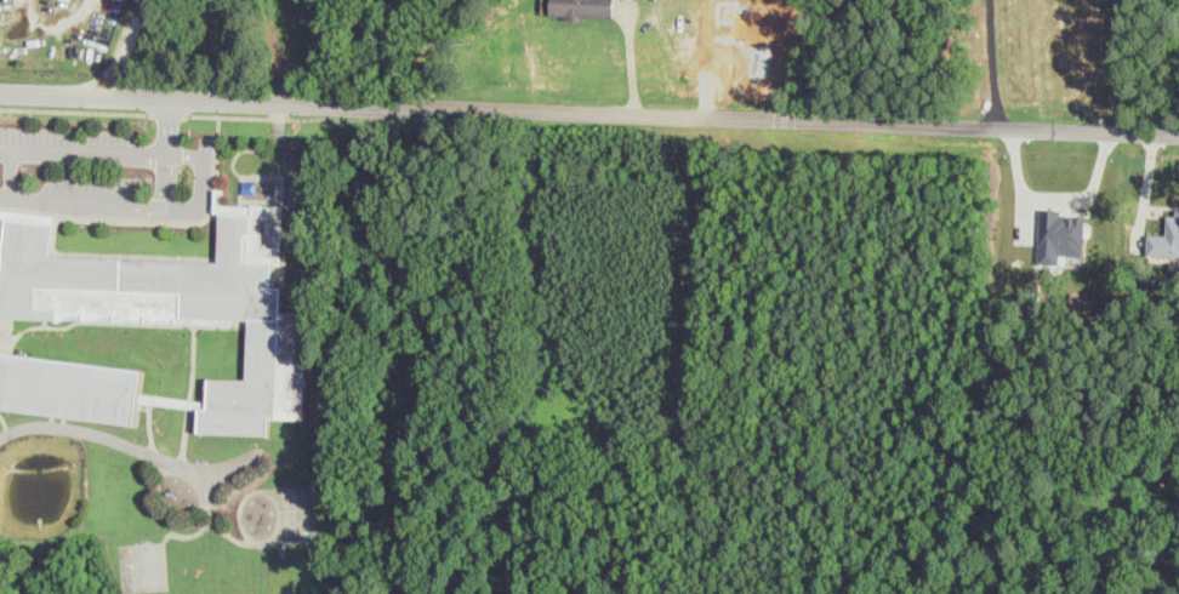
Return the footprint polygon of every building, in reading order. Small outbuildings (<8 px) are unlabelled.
[(541,16),(614,18),(615,0),(542,0),(541,16)] [(250,324),(0,314),(0,208),(56,215),(50,253),(220,259),(222,204),(285,204),(283,261),(272,262),(272,287),(284,287),(283,312),(309,313),(307,418),(270,416),(270,434),(199,430),(199,407),(209,407),(209,377),(247,378),(250,324)] [(1042,209),(1042,242),(1037,242),(1037,262),(1060,263),(1060,253),(1083,255),(1084,216),(1063,215),(1064,209),(1042,209)] [(1175,209),(1178,209),(1178,255),(1146,253),(1146,233),(1166,233),(1167,213),(1175,213),(1175,209)] [(137,427),(0,406),(0,352),(143,370),(137,427)]
